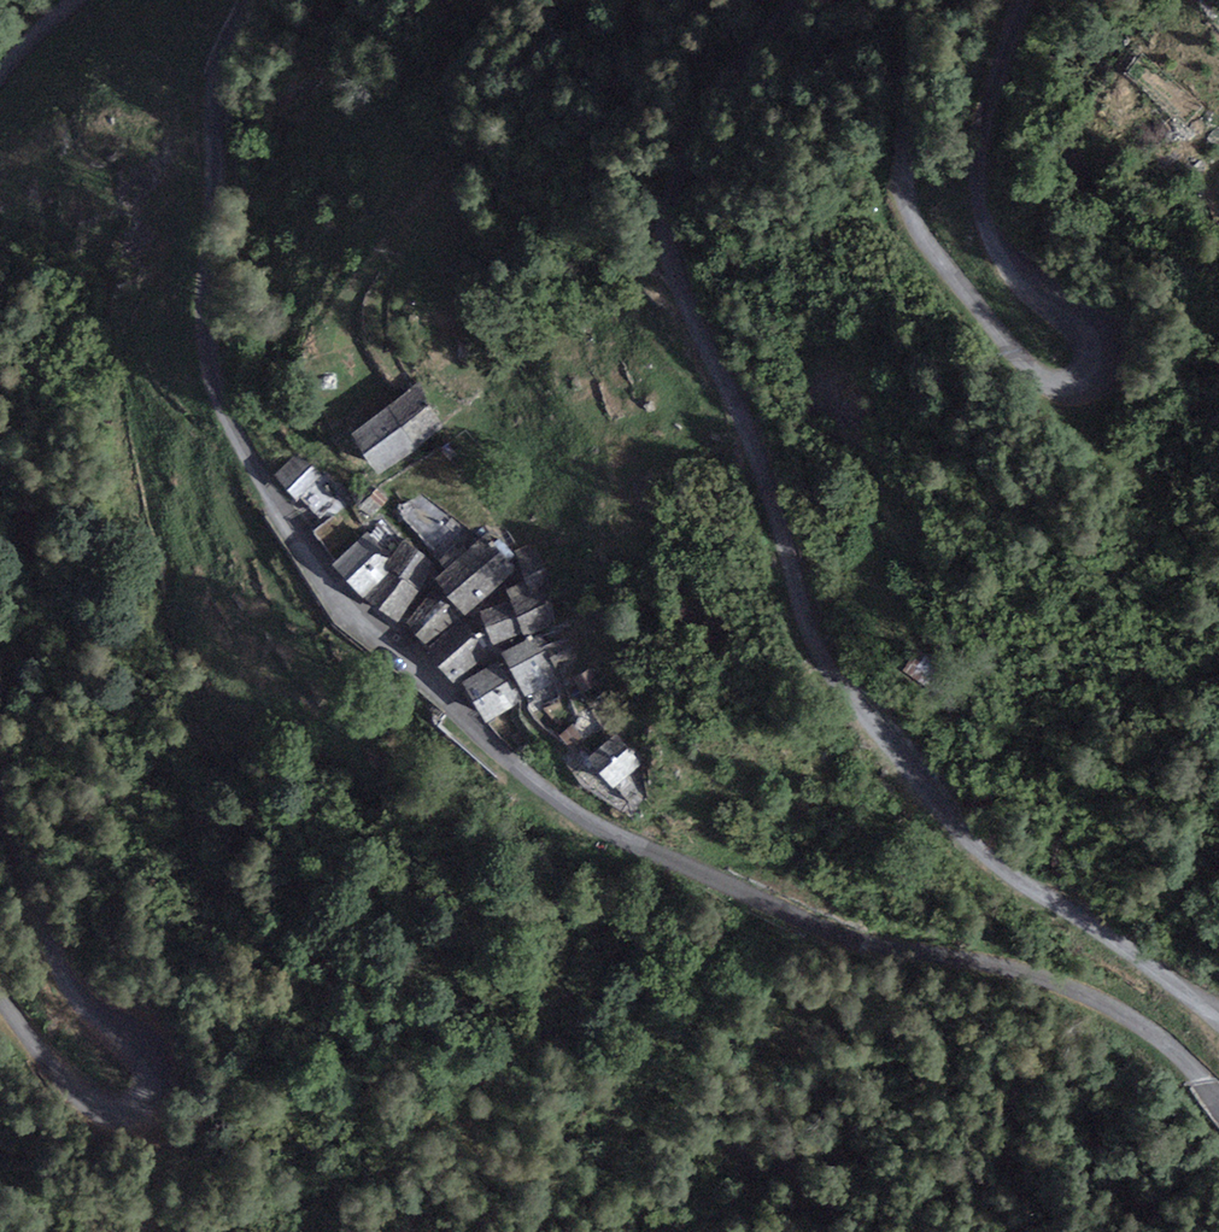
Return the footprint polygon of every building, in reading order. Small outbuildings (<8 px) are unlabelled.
[(352,432),(380,475),(416,451),(441,430),(417,386),(387,407),(352,432)] [(302,455),(276,476),(295,499),(321,478),(302,455)] [(368,532),(333,565),(364,598),(389,572),(384,566),(391,557),(368,532)] [(464,616),(515,571),(486,535),(435,582),(464,616)] [(389,572),(364,598),(401,621),(436,566),(403,540),(391,557),(384,566),(389,572)] [(526,635),(557,623),(549,573),(534,543),(516,552),(526,582),(507,588),(526,635)] [(435,582),(407,624),(425,644),(464,616),(435,582)] [(494,645),(523,635),(510,602),(481,612),(494,645)] [(452,683),(490,652),(466,623),(427,655),(452,683)] [(501,653),(526,697),(557,681),(533,638),(501,653)] [(523,703),(499,661),(463,683),(487,724),(523,703)] [(619,732),(587,757),(611,787),(643,762),(619,732)]
